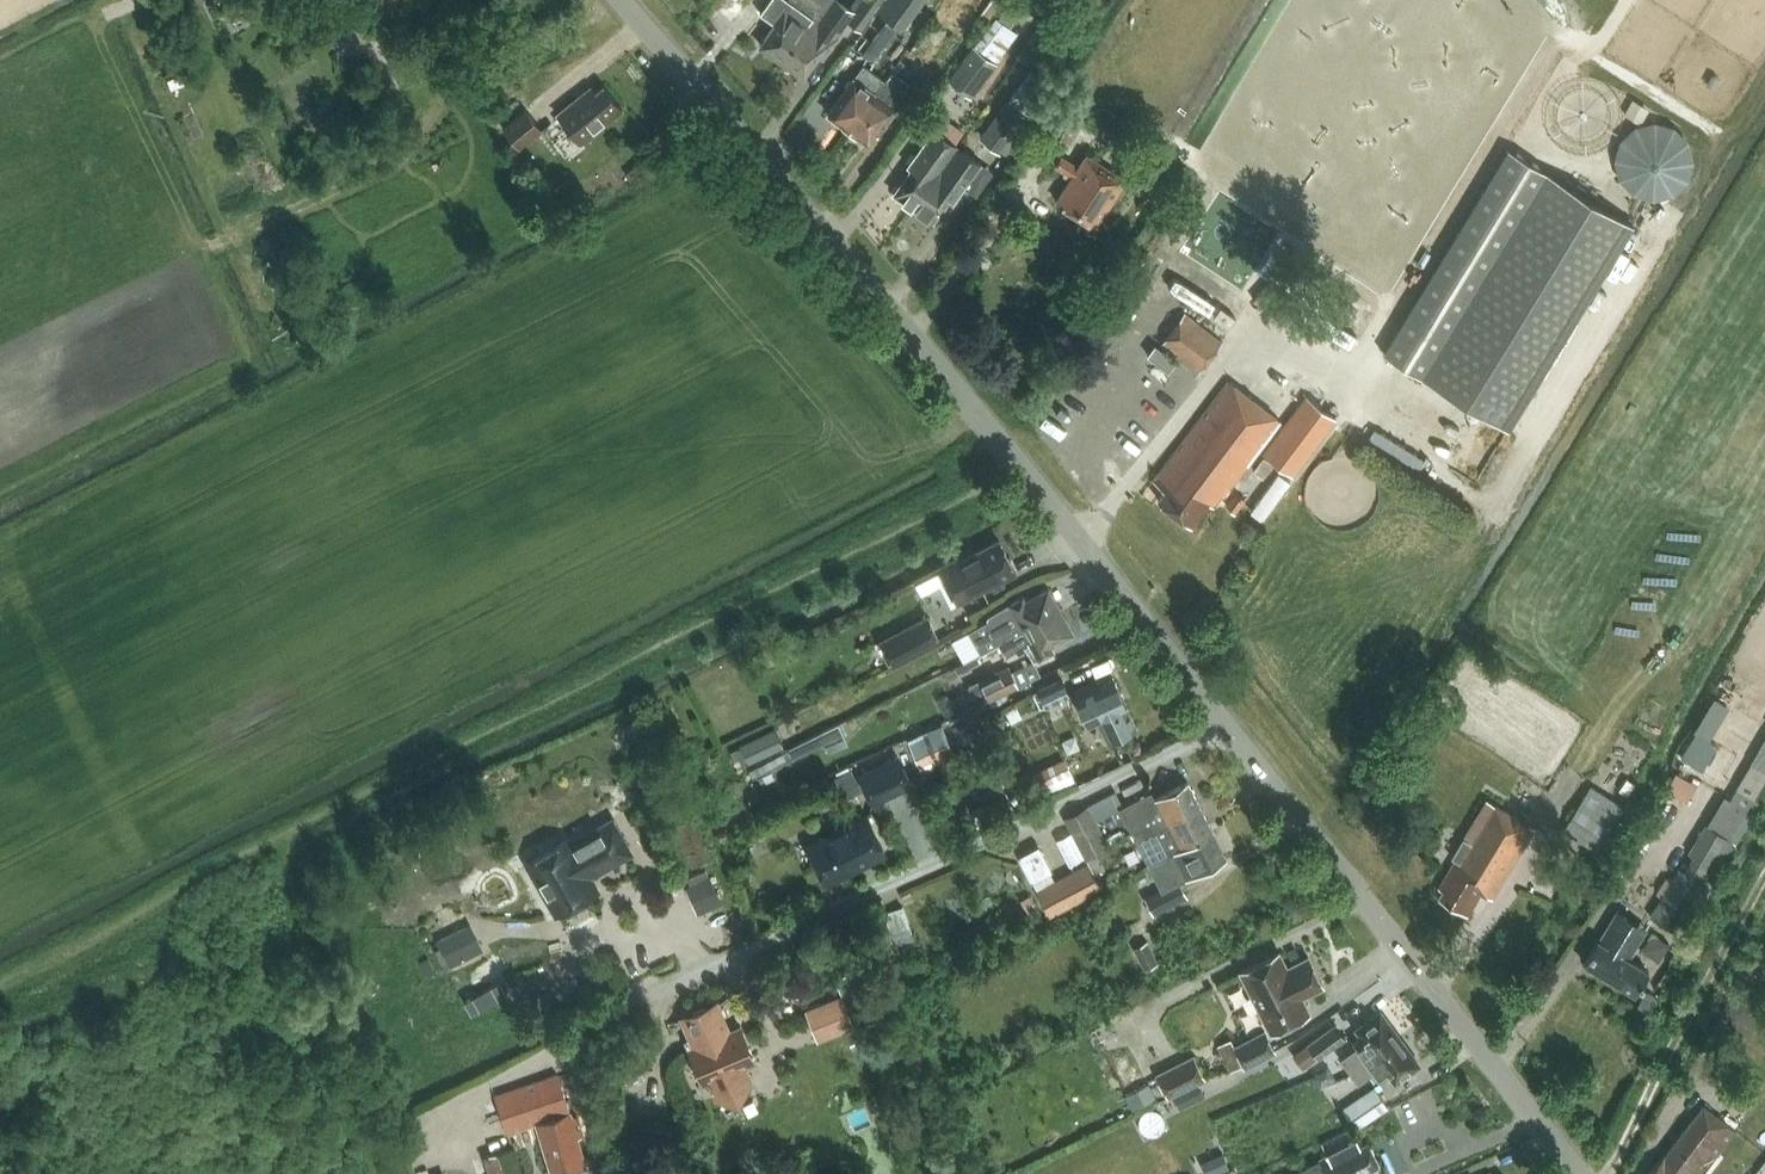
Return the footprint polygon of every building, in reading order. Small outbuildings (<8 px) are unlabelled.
[(189,8),(204,0),(185,0),(189,8)] [(782,60),(826,0),(787,0),(772,21),(776,23),(760,45),(782,60)] [(782,60),(804,76),(819,55),(823,57),(838,35),(848,20),(861,29),(881,1),(882,0),(862,0),(854,11),(839,0),(826,0),(782,60)] [(899,25),(898,24),(909,9),(896,0),(885,0),(853,45),(874,60),(899,25)] [(998,18),(1011,28),(1029,4),(1023,0),(1012,0),(998,18)] [(1011,28),(998,18),(951,79),(971,94),(1018,33),(1011,28)] [(843,124),(849,128),(884,79),(870,69),(861,82),(854,77),(828,113),(833,117),(832,119),(840,125),(843,124)] [(1031,70),(1008,102),(1027,116),(1050,84),(1031,70)] [(940,82),(929,74),(919,88),(930,96),(940,82)] [(868,142),(870,143),(888,118),(891,119),(895,113),(894,110),(905,94),(884,79),(849,128),(858,135),(857,137),(865,143),(868,142)] [(623,109),(604,85),(595,92),(591,86),(557,114),(581,143),(623,109)] [(504,117),(522,102),(515,94),(497,109),(504,117)] [(1065,98),(1049,123),(1074,140),(1090,115),(1065,98)] [(1632,99),(1624,114),(1641,124),(1650,109),(1632,99)] [(1007,101),(981,137),(1003,152),(1029,117),(1007,101)] [(525,109),(503,127),(519,148),(542,130),(525,109)] [(938,130),(955,142),(964,130),(947,118),(938,130)] [(912,167),(894,193),(912,205),(915,208),(958,146),(959,146),(935,129),(918,153),(909,165),(912,167)] [(958,146),(915,208),(933,221),(949,199),(952,201),(981,162),(964,151),(958,146)] [(1510,146),(1385,350),(1511,427),(1636,223),(1510,146)] [(1078,167),(1061,156),(1055,165),(1072,176),(1057,200),(1096,225),(1125,179),(1086,154),(1078,167)] [(1107,269),(1120,250),(1102,237),(1089,256),(1107,269)] [(1273,277),(1256,299),(1287,323),(1304,301),(1273,277)] [(1187,310),(1162,340),(1200,371),(1225,341),(1187,310)] [(1156,344),(1149,354),(1169,369),(1176,359),(1156,344)] [(1225,494),(1230,498),(1226,504),(1237,512),(1247,498),(1236,490),(1236,491),(1230,487),(1281,421),(1229,380),(1153,480),(1165,489),(1158,498),(1191,524),(1209,502),(1213,505),(1222,493),(1224,495),(1225,494)] [(1306,393),(1264,451),(1296,474),(1338,416),(1306,393)] [(1272,462),(1264,456),(1254,469),(1262,475),(1272,462)] [(1263,520),(1291,481),(1279,472),(1251,511),(1263,520)] [(939,567),(957,602),(1016,572),(999,540),(961,560),(959,557),(939,567)] [(999,644),(1061,609),(1048,587),(1026,600),(1023,595),(988,615),(986,620),(999,644)] [(1061,609),(999,644),(1006,655),(1025,645),(1035,662),(1054,651),(1051,646),(1074,633),(1061,609)] [(928,614),(879,639),(893,666),(942,641),(928,614)] [(982,660),(978,652),(958,663),(963,671),(982,660)] [(990,700),(1020,686),(1010,665),(968,685),(977,703),(989,698),(990,700)] [(1090,725),(1099,720),(1107,738),(1136,725),(1113,678),(1095,687),(1093,682),(1073,691),(1090,725)] [(1069,694),(1062,679),(1039,690),(1046,705),(1069,694)] [(1700,721),(1694,731),(1696,732),(1704,737),(1709,740),(1715,730),(1700,721)] [(848,743),(838,723),(788,748),(750,768),(755,778),(757,777),(760,782),(777,773),(774,768),(826,742),(830,752),(848,743)] [(908,740),(921,770),(955,754),(941,725),(908,740)] [(741,744),(750,763),(784,746),(775,728),(741,744)] [(1717,745),(1709,740),(1704,737),(1696,732),(1681,758),(1702,770),(1717,745)] [(748,765),(740,748),(731,752),(739,769),(748,765)] [(873,801),(910,783),(898,758),(860,776),(872,801),(871,804),(872,805),(873,801)] [(1068,759),(1038,773),(1046,790),(1076,776),(1068,759)] [(1751,762),(1737,788),(1732,798),(1730,797),(1712,826),(1707,823),(1690,851),(1696,854),(1687,869),(1681,866),(1652,914),(1689,936),(1716,889),(1709,884),(1735,840),(1732,838),(1749,808),(1755,798),(1764,780),(1764,770),(1751,762)] [(1676,772),(1666,789),(1686,802),(1697,785),(1676,772)] [(1001,792),(996,779),(980,785),(984,798),(1001,792)] [(1119,807),(1135,839),(1153,831),(1162,826),(1162,827),(1200,807),(1188,782),(1152,800),(1148,792),(1119,807)] [(1594,789),(1576,818),(1607,836),(1624,807),(1594,789)] [(971,811),(979,829),(1005,817),(996,799),(971,811)] [(1535,828),(1486,799),(1452,856),(1456,858),(1438,889),(1443,890),(1438,897),(1467,915),(1481,892),(1493,899),(1535,828)] [(1087,807),(1065,818),(1086,858),(1108,846),(1087,807)] [(1135,839),(1148,864),(1174,851),(1175,852),(1213,831),(1200,807),(1162,827),(1162,826),(1153,831),(1135,839)] [(670,821),(691,865),(710,856),(690,812),(670,821)] [(809,846),(826,881),(885,852),(868,818),(869,814),(868,813),(867,817),(809,846)] [(556,914),(597,891),(598,890),(590,876),(631,852),(612,820),(572,843),(569,839),(527,863),(556,914)] [(1174,851),(1148,864),(1161,889),(1145,897),(1153,913),(1188,895),(1180,881),(1226,857),(1213,831),(1175,852),(1174,851)] [(1091,862),(1067,874),(1036,890),(1050,916),(1104,888),(1091,862)] [(710,876),(686,887),(698,915),(722,904),(710,876)] [(1628,958),(1643,934),(1649,924),(1619,907),(1599,940),(1598,939),(1584,962),(1637,994),(1650,972),(1628,958)] [(463,927),(437,940),(441,947),(436,949),(443,962),(447,960),(451,966),(477,953),(463,927)] [(893,934),(896,944),(916,937),(912,927),(893,934)] [(1149,940),(1133,948),(1145,970),(1160,961),(1149,940)] [(1323,986),(1308,956),(1287,967),(1279,951),(1240,971),(1271,1032),(1310,1012),(1302,996),(1323,986)] [(859,969),(836,978),(853,1020),(876,1011),(859,969)] [(851,1025),(850,1020),(840,997),(808,1010),(819,1038),(851,1025)] [(718,1001),(681,1017),(693,1046),(689,1047),(705,1083),(709,1081),(714,1094),(737,1097),(750,1078),(745,1066),(755,1061),(741,1028),(731,1033),(718,1001)] [(1341,1058),(1352,1073),(1399,1037),(1380,1011),(1357,1029),(1362,1036),(1354,1042),(1357,1046),(1341,1058)] [(1345,1038),(1335,1025),(1308,1044),(1318,1058),(1345,1038)] [(1265,1031),(1235,1046),(1231,1038),(1217,1045),(1230,1071),(1244,1064),(1245,1065),(1274,1050),(1265,1031)] [(1399,1037),(1352,1073),(1358,1082),(1375,1070),(1382,1079),(1390,1073),(1395,1081),(1419,1063),(1399,1037)] [(1318,1058),(1308,1044),(1294,1054),(1304,1068),(1318,1058)] [(1204,1078),(1193,1056),(1157,1074),(1168,1096),(1173,1094),(1185,1087),(1204,1078)] [(636,1063),(622,1068),(627,1083),(641,1078),(636,1063)] [(504,1120),(508,1132),(534,1122),(552,1173),(562,1173),(586,1166),(577,1137),(584,1135),(577,1114),(572,1116),(557,1075),(495,1096),(504,1120)] [(1357,1129),(1389,1107),(1375,1086),(1343,1108),(1357,1129)] [(1185,1087),(1173,1094),(1180,1108),(1192,1102),(1185,1087)] [(1698,1159),(1702,1162),(1711,1151),(1716,1155),(1736,1130),(1703,1105),(1661,1159),(1649,1173),(1686,1173),(1698,1159)] [(1380,1165),(1368,1141),(1360,1146),(1357,1140),(1329,1155),(1290,1173),(1362,1173),(1380,1165)] [(492,1154),(485,1156),(490,1173),(521,1173),(513,1147),(492,1154)]
